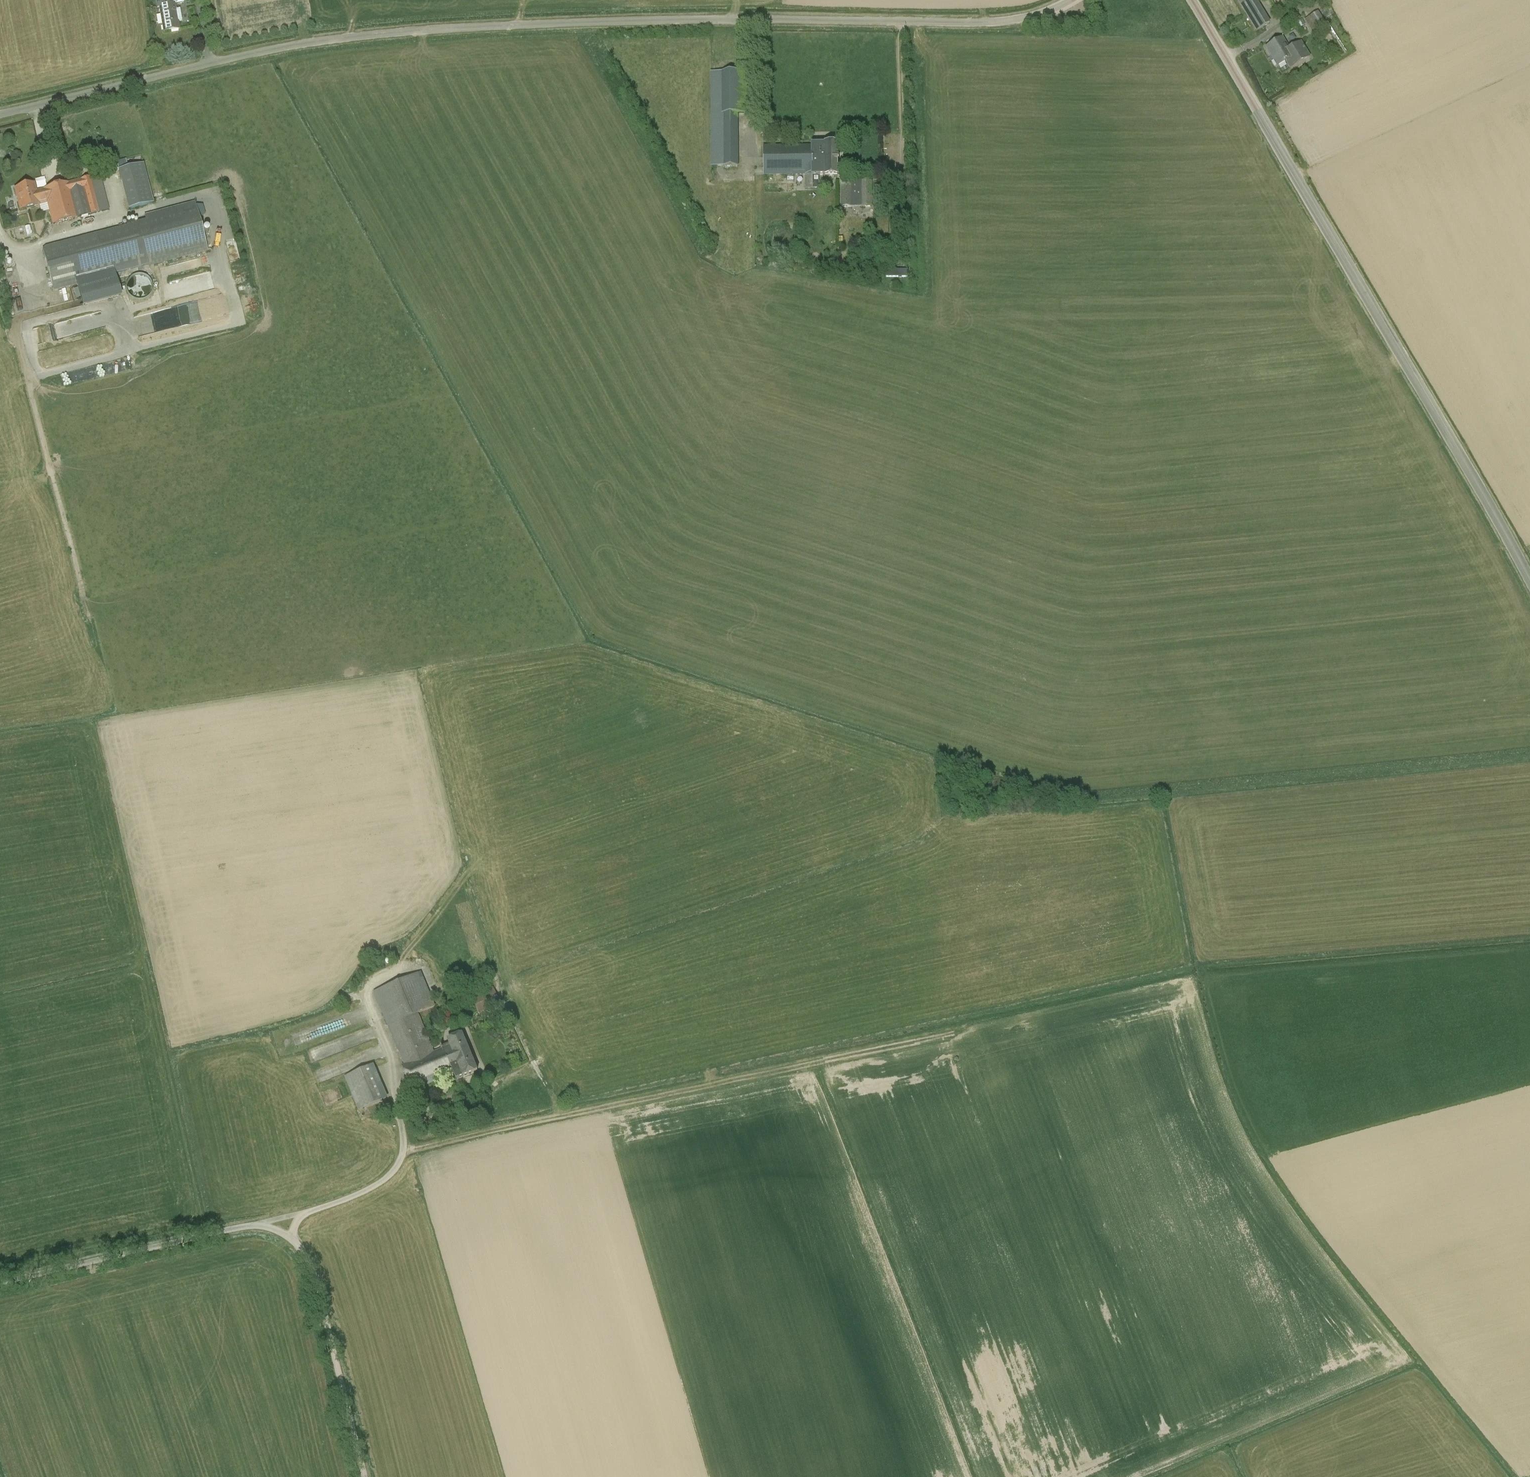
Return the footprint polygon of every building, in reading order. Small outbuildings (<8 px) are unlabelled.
[(1255,32),(1268,24),(1255,3),(1259,1),(1258,0),(1236,0),(1255,32)] [(159,7),(163,33),(179,30),(178,20),(182,20),(180,9),(176,10),(175,4),(159,7)] [(1304,20),(1312,32),(1326,24),(1318,12),(1304,20)] [(1289,49),(1283,38),(1266,49),(1277,68),(1286,62),(1290,69),(1310,57),(1301,42),(1289,49)] [(738,167),(738,115),(748,115),(748,72),(722,72),(722,74),(712,74),(712,112),(711,166),(738,167)] [(763,175),(805,174),(805,188),(819,188),(819,176),(825,176),(825,177),(838,176),(837,144),(825,144),(824,145),(811,145),(811,146),(763,146),(763,175)] [(125,160),(116,162),(118,170),(127,168),(125,160)] [(153,204),(152,199),(143,164),(142,164),(127,168),(118,170),(128,210),(153,204)] [(100,174),(35,191),(34,184),(14,189),(20,211),(38,206),(40,213),(48,210),(52,225),(109,210),(100,174)] [(872,207),(872,181),(851,182),(851,207),(872,207)] [(147,220),(139,222),(45,247),(42,251),(52,290),(150,265),(150,267),(207,252),(194,203),(145,216),(147,220)] [(450,1046),(435,1053),(418,1014),(435,1007),(421,972),(373,992),(404,1065),(402,1066),(413,1091),(454,1074),(456,1080),(477,1071),(462,1034),(447,1040),(450,1046)] [(369,1067),(344,1078),(358,1112),(383,1101),(369,1067)]
